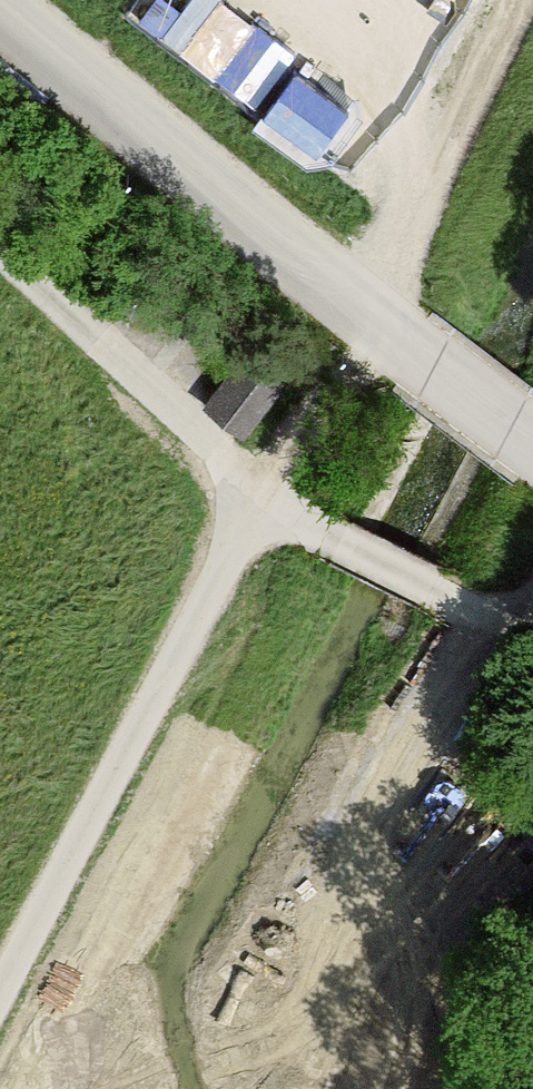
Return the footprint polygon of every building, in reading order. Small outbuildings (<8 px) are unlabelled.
[(214,393),(244,415),(278,368),(247,346),(214,393)]
